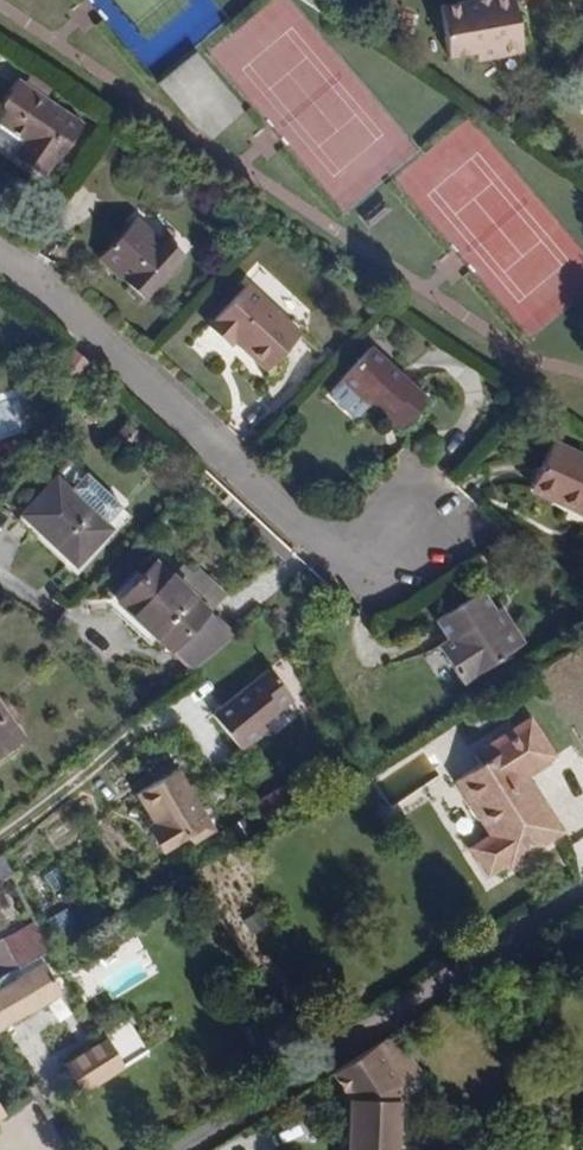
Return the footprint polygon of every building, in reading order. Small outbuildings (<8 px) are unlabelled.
[(478,15),(476,9),(438,16),(446,64),(474,60),(476,69),(521,61),(511,3),(488,7),(489,13),(478,15)] [(488,7),(476,9),(478,15),(489,13),(488,7)] [(19,83),(0,111),(0,127),(29,148),(20,163),(50,183),(87,129),(19,83)] [(0,127),(0,149),(20,163),(29,148),(0,127)] [(140,234),(125,219),(91,255),(139,300),(176,262),(143,229),(140,234)] [(294,337),(245,287),(206,325),(224,346),(231,341),(260,371),(294,337)] [(410,365),(389,344),(350,383),(376,410),(385,402),(411,429),(443,398),(410,365)] [(547,442),(528,485),(582,510),(582,458),(547,442)] [(21,516),(76,567),(110,530),(105,525),(121,508),(85,474),(69,492),(55,478),(21,516)] [(76,567),(21,516),(16,522),(71,572),(76,567)] [(203,618),(204,617),(181,592),(156,566),(143,579),(117,604),(129,617),(164,655),(165,654),(182,673),(226,640),(203,618)] [(117,604),(143,579),(136,572),(104,603),(123,622),(129,617),(117,604)] [(490,614),(476,590),(435,617),(448,641),(436,647),(458,685),(520,647),(498,609),(490,614)] [(286,700),(268,675),(210,715),(235,750),(261,732),(255,723),(286,700)] [(0,701),(0,752),(25,735),(0,701)] [(545,767),(513,722),(459,760),(465,770),(441,787),(477,839),(463,849),(485,880),(505,868),(507,871),(558,835),(523,784),(545,767)] [(132,797),(149,827),(152,834),(145,839),(155,857),(183,841),(187,848),(208,836),(174,775),(132,797)] [(152,834),(149,827),(141,832),(145,839),(152,834)] [(0,859),(0,880),(8,875),(0,859)] [(63,906),(47,916),(61,939),(77,929),(63,906)] [(48,954),(33,925),(0,944),(0,982),(10,976),(21,970),(48,954)] [(10,976),(0,982),(0,1029),(57,996),(41,968),(14,984),(10,976)] [(90,1091),(148,1053),(131,1024),(105,1041),(30,1089),(33,1095),(47,1119),(90,1091)] [(407,1077),(380,1040),(320,1079),(339,1105),(341,1149),(391,1149),(388,1091),(407,1077)]
